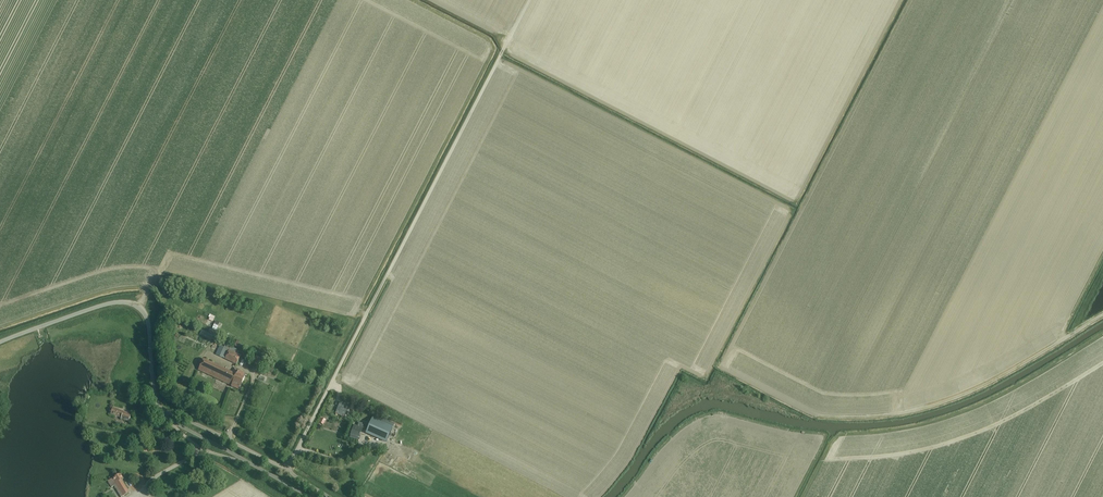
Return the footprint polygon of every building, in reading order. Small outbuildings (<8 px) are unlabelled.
[(220,356),(225,359),(237,365),(241,356),(229,351),(224,348),(220,356)] [(239,390),(246,374),(238,371),(237,373),(236,373),(235,374),(203,359),(198,370),(232,386),(231,387),(239,390)] [(111,414),(122,418),(121,419),(129,422),(131,415),(113,408),(114,407),(111,406),(109,411),(112,412),(111,414)] [(373,418),(366,433),(386,442),(393,427),(373,418)] [(364,429),(366,425),(359,423),(358,427),(354,426),(350,437),(359,440),(362,428),(364,429)] [(129,493),(122,480),(123,479),(120,474),(108,482),(112,488),(114,486),(121,496),(122,496),(129,493)]
